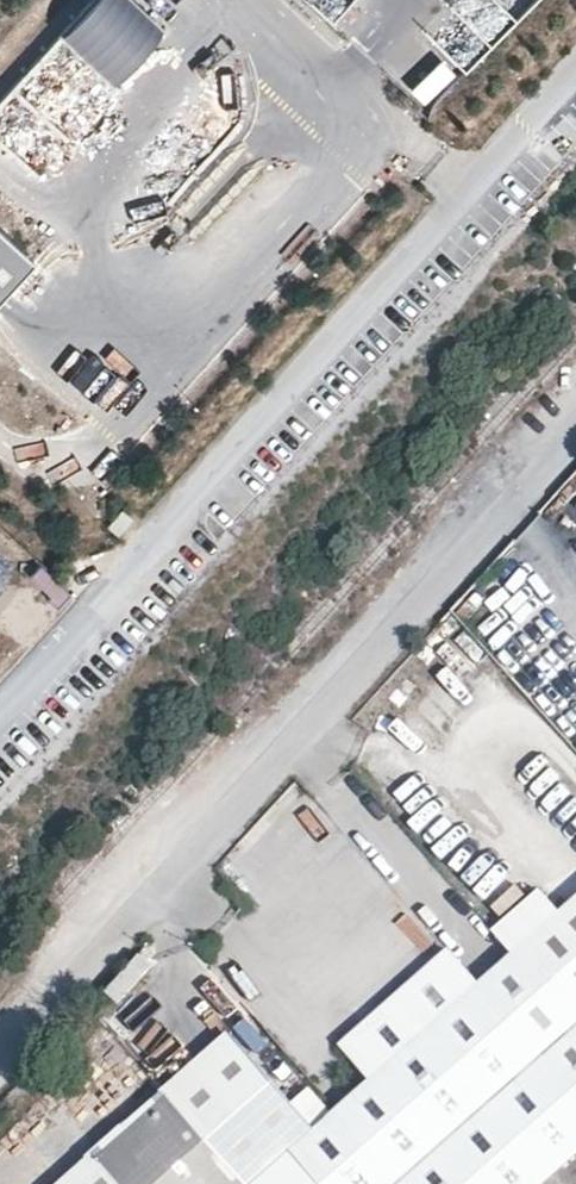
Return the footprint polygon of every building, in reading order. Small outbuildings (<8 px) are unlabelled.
[(0,101),(0,141),(38,175),(168,31),(133,0),(91,0),(0,101)] [(31,262),(0,235),(0,296),(31,262)] [(42,600),(56,585),(24,556),(13,568),(34,587),(31,590),(42,600)] [(573,1154),(575,1152),(575,894),(557,910),(537,888),(489,930),(509,953),(476,983),(446,949),(372,1013),(400,1046),(393,1051),(354,1089),(333,1064),(315,1079),(337,1104),(293,1143),(330,1183),(575,1183),(575,1157),(573,1154)] [(365,1019),(393,1051),(400,1046),(372,1013),(365,1019)] [(259,1015),(61,1183),(330,1183),(293,1143),(337,1104),(315,1079),(259,1015)] [(144,1067),(122,1079),(135,1104),(157,1092),(144,1067)]
